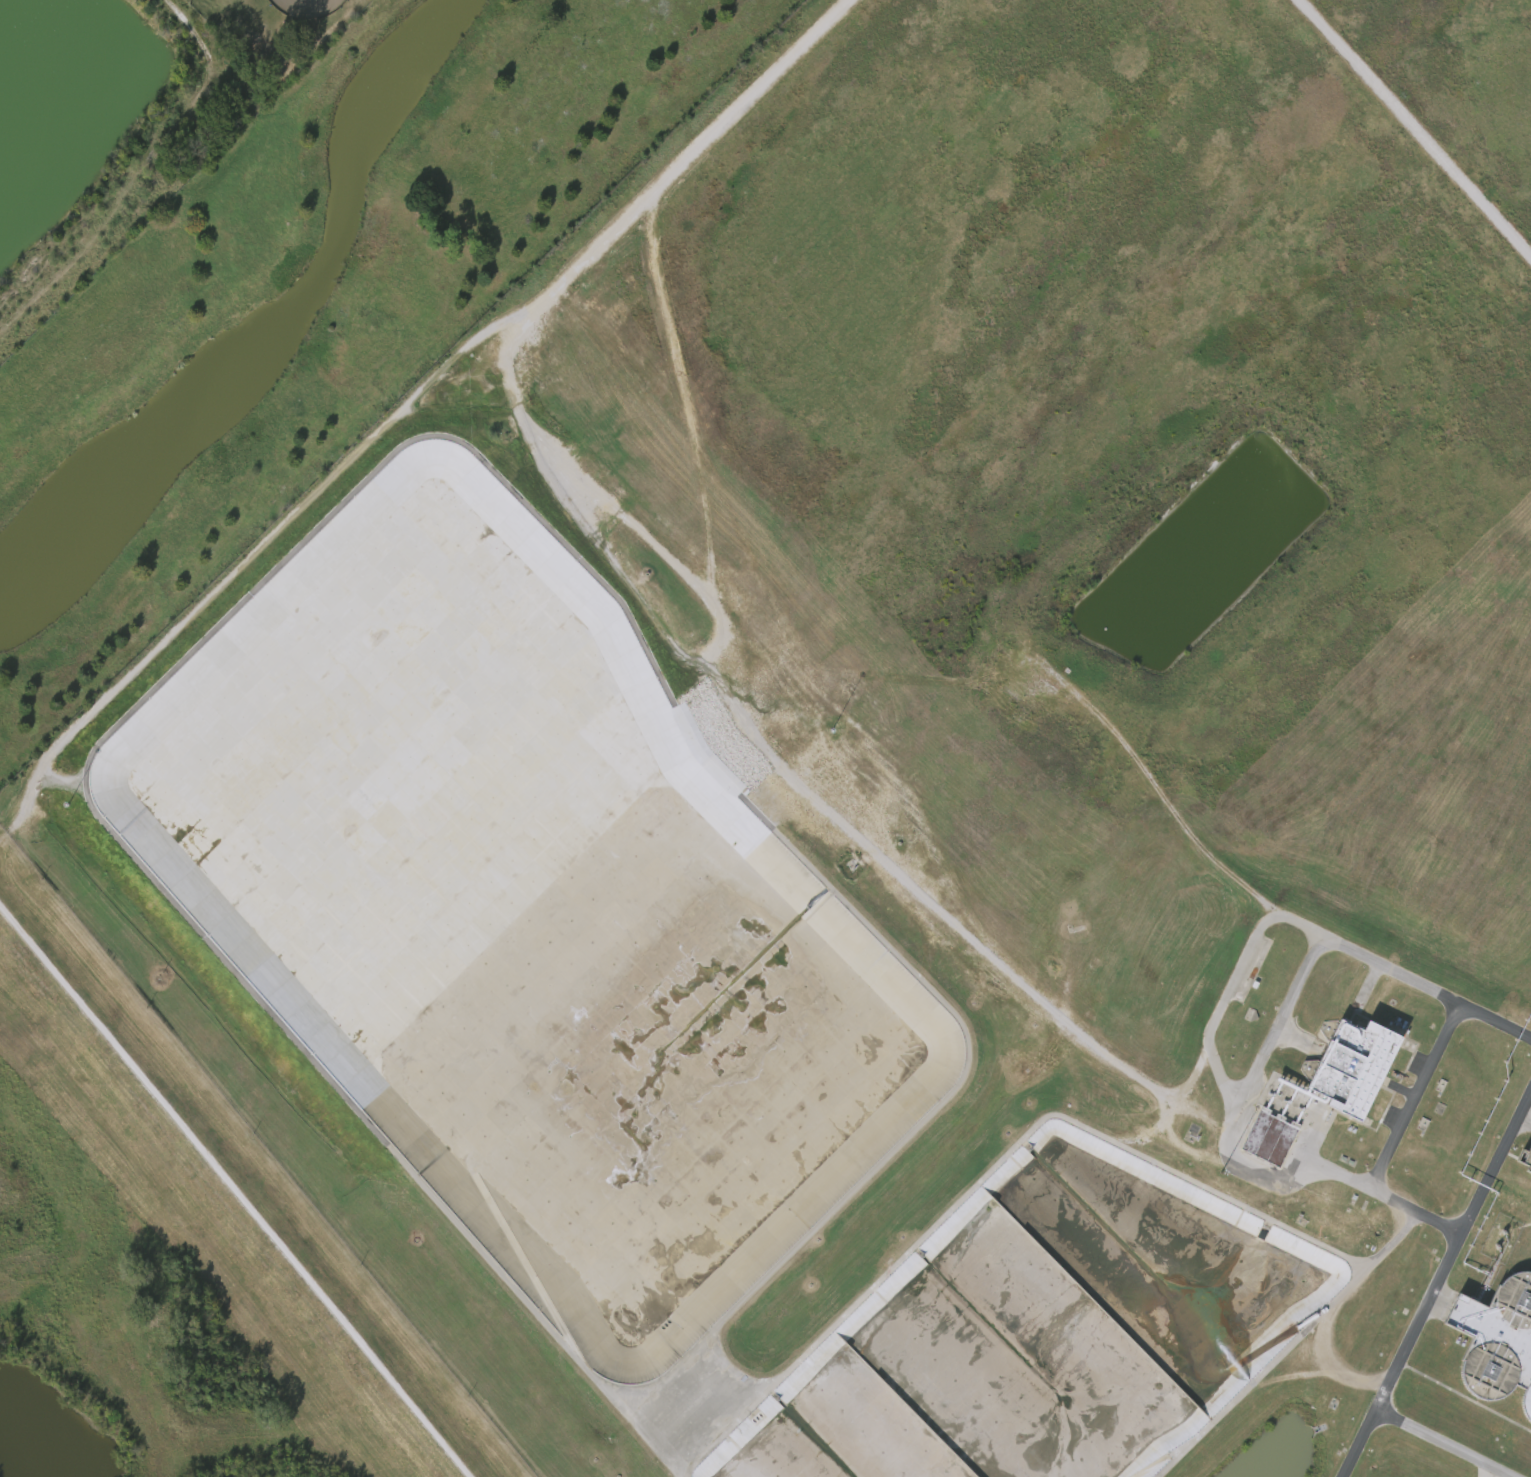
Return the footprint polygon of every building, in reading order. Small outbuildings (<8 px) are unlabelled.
[(1345,1019),(1368,1031),(1373,1021),(1408,1038),(1366,1123),(1331,1106),(1334,1099),(1309,1088),(1311,1081),(1309,1080),(1300,1068),(1303,1060),(1319,1060),(1322,1062),(1331,1042),(1328,1040),(1319,1028),(1323,1021),(1337,1020),(1342,1023),(1345,1019)] [(1528,1150),(1530,1152),(1530,1166),(1522,1162),(1528,1150)] [(1529,1273),(1530,1273),(1530,1417),(1528,1409),(1527,1400),(1530,1391),(1520,1386),(1509,1397),(1501,1400),(1493,1401),(1481,1397),(1470,1388),(1466,1377),(1466,1370),(1467,1362),(1465,1361),(1476,1339),(1447,1324),(1463,1294),(1491,1308),(1502,1285),(1504,1286),(1511,1279),(1520,1274),(1529,1273)]
